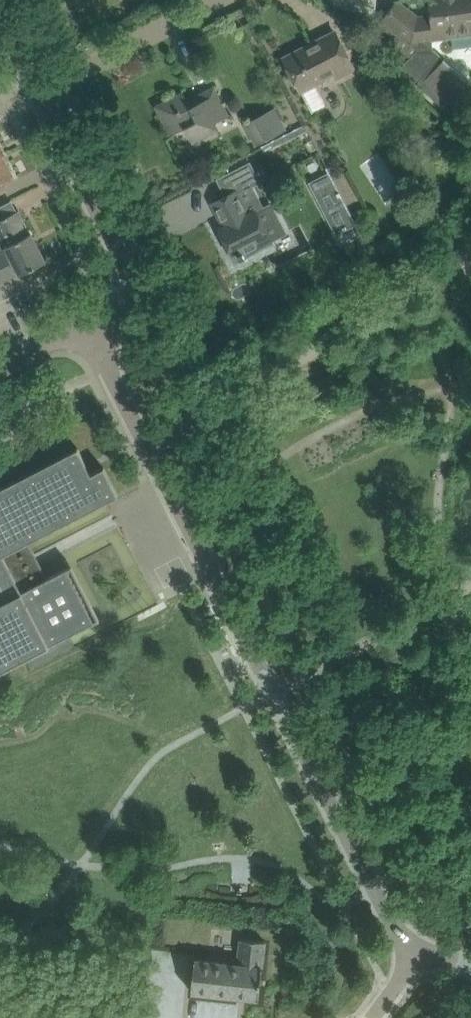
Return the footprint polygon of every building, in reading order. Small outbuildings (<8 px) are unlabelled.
[(417,47),(402,68),(450,113),(470,91),(470,83),(435,48),(434,48),(433,40),(470,35),(470,0),(429,0),(431,14),(419,16),(399,0),(397,0),(382,19),(417,47)] [(335,32),(284,58),(301,90),(302,89),(313,110),(325,103),(315,83),(334,73),(336,78),(354,69),(335,32)] [(229,115),(221,99),(214,87),(199,94),(202,100),(191,106),(184,91),(157,105),(171,134),(186,127),(193,140),(220,127),(217,121),(229,115)] [(246,122),(257,144),(286,129),(275,107),(246,122)] [(0,156),(0,183),(13,176),(2,155),(0,156)] [(245,168),(231,175),(236,184),(240,191),(250,186),(256,183),(248,166),(245,168)] [(328,174),(309,184),(325,216),(344,206),(328,174)] [(226,199),(213,205),(224,226),(219,229),(223,236),(219,238),(228,255),(232,253),(236,261),(271,243),(269,240),(284,233),(271,206),(263,210),(255,213),(254,211),(247,214),(236,193),(240,191),(236,184),(231,175),(217,182),(226,199)] [(19,271),(21,274),(46,261),(31,233),(28,234),(22,223),(24,222),(18,210),(0,219),(0,232),(7,245),(6,246),(9,250),(19,271)] [(390,236),(377,244),(385,256),(398,248),(390,236)] [(0,254),(0,281),(19,271),(9,250),(0,254)] [(25,657),(69,634),(95,621),(67,567),(47,577),(34,584),(28,572),(22,560),(16,548),(29,541),(105,502),(119,495),(104,466),(91,473),(86,463),(78,447),(0,488),(0,670),(25,657)] [(265,940),(245,938),(241,938),(238,964),(195,959),(191,991),(259,998),(265,940)] [(149,974),(161,975),(163,955),(151,954),(149,974)]
